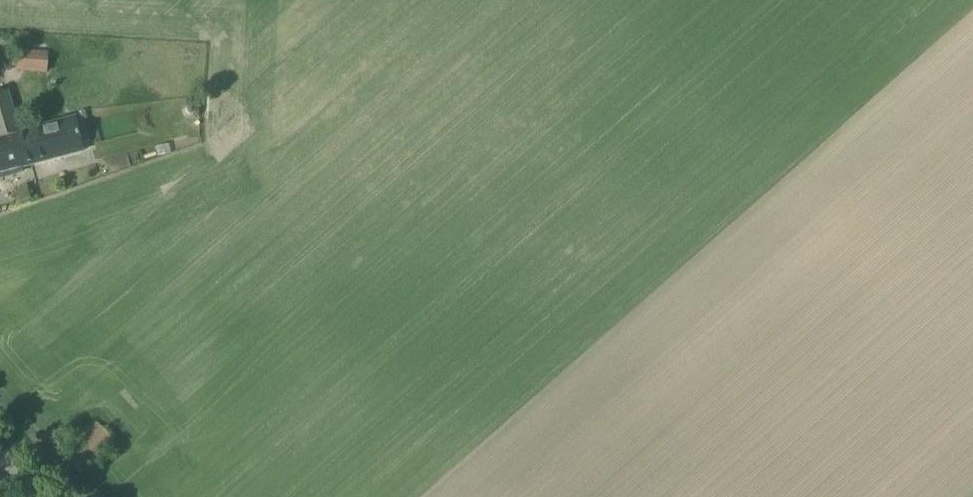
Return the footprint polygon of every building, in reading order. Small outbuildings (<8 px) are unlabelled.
[(45,71),(47,54),(9,50),(8,68),(16,69),(45,71)] [(17,132),(6,90),(0,91),(0,137),(17,132)] [(17,132),(0,137),(0,171),(83,148),(75,116),(17,132)] [(92,409),(52,445),(73,468),(113,432),(92,409)]
